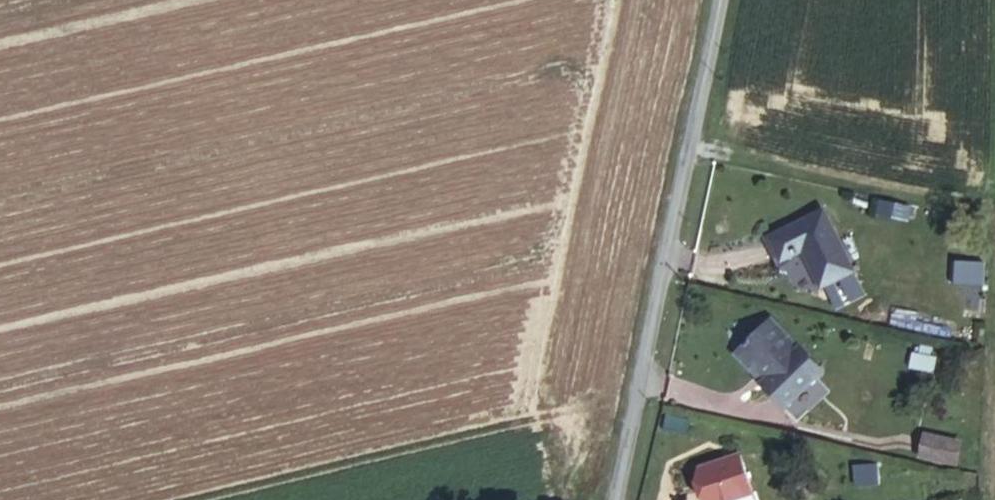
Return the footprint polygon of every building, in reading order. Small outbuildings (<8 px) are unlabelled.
[(829,214),(770,223),(774,251),(799,246),(805,286),(841,279),(829,214)] [(814,383),(771,336),(748,354),(770,381),(761,389),(779,413),(814,383)] [(728,447),(687,460),(699,499),(740,487),(728,447)]
